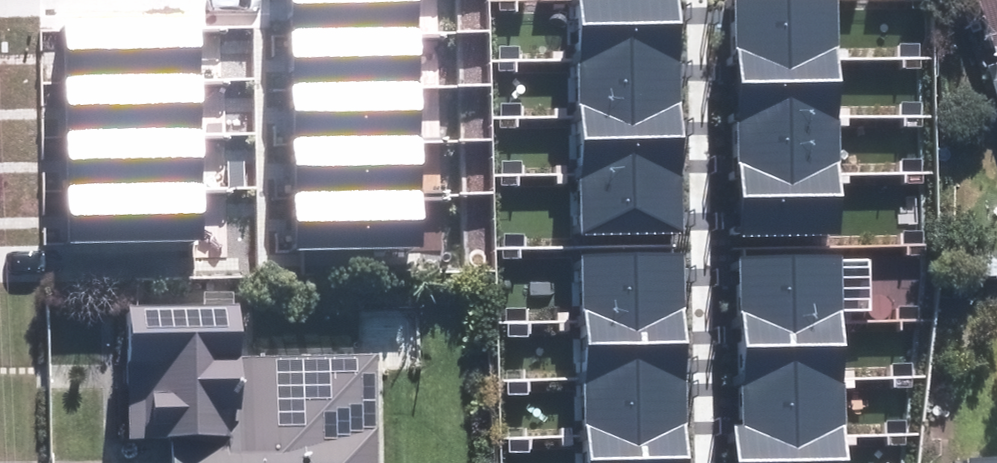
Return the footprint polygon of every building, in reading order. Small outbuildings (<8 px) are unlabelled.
[(292,28),(420,26),(419,0),(291,0),(292,28)] [(577,59),(681,55),(679,0),(575,0),(577,59)] [(736,56),(840,53),(838,0),(734,0),(736,56)] [(996,109),(996,0),(961,0),(996,109)] [(66,21),(66,75),(200,74),(200,19),(66,21)] [(292,32),(294,82),(421,78),(420,26),(292,28),(292,32)] [(736,56),(737,111),(841,109),(840,53),(736,56)] [(577,59),(578,114),(682,111),(681,55),(577,59)] [(66,75),(67,129),(201,127),(200,74),(66,75)] [(294,82),(296,135),(423,132),(421,78),(294,82)] [(737,111),(739,172),(842,169),(841,109),(737,111)] [(578,114),(580,174),(683,171),(682,111),(578,114)] [(67,129),(68,186),(203,183),(201,127),(67,129)] [(296,135),(297,191),(424,189),(423,132),(296,135)] [(739,172),(741,235),(843,231),(842,169),(739,172)] [(580,174),(582,237),(684,234),(683,171),(580,174)] [(68,186),(70,245),(204,243),(203,183),(68,186)] [(424,189),(297,191),(297,250),(425,249),(424,189)] [(740,251),(742,315),(845,313),(843,248),(740,251)] [(581,254),(583,318),(686,315),(684,251),(581,254)] [(170,462),(372,462),(371,359),(229,361),(228,311),(121,312),(122,367),(130,367),(131,438),(169,438),(170,462)] [(742,315),(743,374),(846,372),(845,313),(742,315)] [(583,318),(584,377),(687,375),(686,315),(583,318)] [(743,374),(744,431),(847,429),(846,372),(743,374)] [(584,377),(585,434),(688,432),(687,375),(584,377)] [(745,462),(848,462),(847,429),(744,431),(745,462)] [(586,462),(689,462),(688,432),(585,434),(586,462)]
